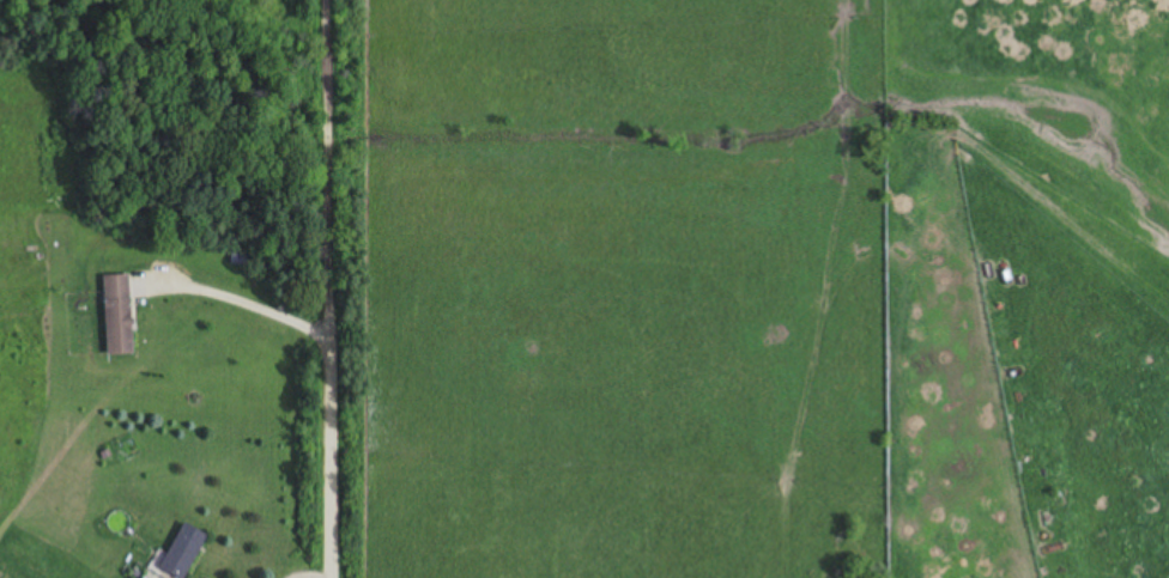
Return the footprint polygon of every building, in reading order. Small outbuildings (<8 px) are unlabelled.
[(130,275),(104,276),(107,354),(133,354),(130,275)] [(185,523),(160,568),(178,577),(185,577),(209,536),(185,523)]
